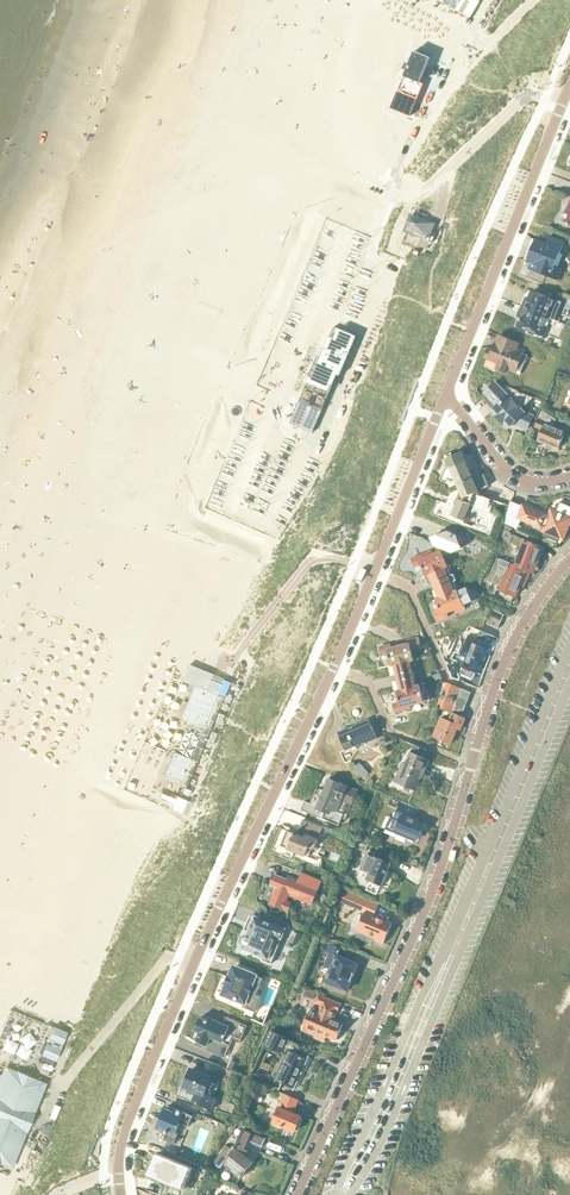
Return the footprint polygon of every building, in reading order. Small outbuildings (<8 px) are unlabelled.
[(438,1),(470,18),(478,4),(471,0),(438,0),(438,1)] [(406,70),(391,108),(411,116),(424,83),(421,82),(431,57),(414,50),(409,63),(406,61),(403,68),(406,70)] [(405,228),(430,236),(435,221),(410,212),(405,228)] [(565,242),(556,239),(550,236),(547,243),(535,239),(531,250),(527,261),(532,263),(529,268),(558,280),(563,269),(555,266),(565,242)] [(525,308),(547,317),(555,320),(562,301),(557,299),(556,300),(549,297),(552,291),(547,289),(544,295),(532,291),(525,308)] [(542,327),(547,317),(525,308),(518,326),(544,336),(547,328),(542,327)] [(312,432),(321,410),(336,374),(339,375),(355,335),(333,326),(315,368),(313,367),(302,392),(299,401),(289,423),(312,432)] [(520,374),(521,372),(528,355),(523,354),(525,349),(518,346),(519,343),(499,335),(493,350),(489,348),(486,357),(499,363),(497,368),(505,372),(507,368),(516,372),(520,374)] [(496,381),(489,396),(498,405),(497,406),(493,410),(499,416),(509,427),(512,424),(516,420),(521,423),(520,424),(527,428),(533,416),(524,412),(521,409),(534,397),(523,392),(523,393),(518,391),(519,390),(496,381)] [(543,410),(539,419),(538,419),(535,426),(542,429),(538,439),(559,448),(566,431),(554,425),(557,419),(543,410)] [(451,466),(460,489),(464,497),(475,492),(479,491),(462,452),(447,458),(451,466)] [(464,497),(460,489),(450,515),(464,520),(464,519),(475,492),(464,497)] [(509,507),(506,515),(517,520),(518,518),(542,528),(541,530),(544,531),(543,535),(558,541),(559,538),(561,538),(569,516),(569,505),(560,501),(557,509),(551,507),(549,512),(523,502),(519,511),(509,507)] [(430,573),(445,567),(449,565),(445,557),(448,556),(446,551),(454,548),(462,540),(460,536),(451,531),(447,532),(446,531),(432,537),(437,549),(440,547),(441,550),(433,553),(432,550),(412,558),(415,566),(422,563),(426,574),(430,573)] [(510,561),(499,590),(505,592),(516,596),(520,585),(524,587),(531,572),(536,558),(539,560),(545,547),(524,538),(518,552),(515,551),(514,553),(511,552),(507,560),(510,561)] [(510,561),(507,560),(496,556),(486,580),(498,585),(496,589),(499,590),(510,561)] [(449,576),(445,567),(430,573),(440,597),(455,591),(451,582),(456,580),(453,574),(449,576)] [(459,589),(455,591),(440,597),(437,598),(441,609),(435,612),(438,620),(449,616),(448,612),(464,605),(465,609),(477,604),(473,595),(463,599),(459,589)] [(498,628),(505,614),(490,607),(484,622),(498,628)] [(495,636),(481,630),(477,639),(469,635),(464,646),(461,654),(468,657),(464,666),(461,673),(474,678),(476,672),(477,672),(489,643),(492,645),(495,636)] [(410,660),(411,660),(414,659),(412,650),(422,648),(419,637),(408,640),(409,643),(392,647),(391,644),(380,646),(382,655),(388,654),(391,665),(395,664),(410,660)] [(395,664),(401,689),(401,690),(417,686),(417,685),(411,660),(410,660),(395,664)] [(453,663),(450,670),(453,677),(454,677),(459,666),(453,663)] [(186,717),(161,777),(186,787),(230,683),(187,665),(179,682),(192,687),(180,714),(186,717)] [(451,712),(453,713),(462,716),(471,692),(447,682),(438,706),(451,711),(451,712)] [(401,690),(401,689),(397,690),(400,702),(393,703),(395,712),(407,709),(406,705),(431,699),(427,683),(420,685),(417,685),(417,686),(401,690)] [(466,718),(462,716),(453,713),(450,721),(441,717),(434,736),(452,743),(458,728),(461,730),(466,718)] [(366,742),(378,738),(370,719),(339,732),(346,749),(356,745),(355,744),(365,740),(366,742)] [(424,774),(430,760),(411,752),(398,782),(415,789),(421,773),(424,774)] [(368,772),(360,763),(353,768),(362,778),(368,772)] [(330,778),(329,779),(325,790),(320,788),(318,794),(317,793),(315,793),(311,803),(306,800),(302,810),(339,825),(342,818),(346,819),(357,790),(342,784),(343,783),(330,778)] [(186,810),(186,804),(189,804),(190,797),(179,796),(178,809),(186,810)] [(397,807),(399,801),(391,798),(389,804),(397,807)] [(420,811),(414,808),(401,803),(394,818),(391,816),(386,828),(397,833),(416,840),(417,838),(418,839),(425,823),(416,819),(420,811)] [(315,848),(319,839),(323,827),(303,818),(298,830),(295,829),(294,829),(298,831),(297,834),(287,830),(280,845),(288,848),(309,856),(313,847),(315,848)] [(358,848),(366,851),(368,844),(361,841),(358,848)] [(386,856),(378,853),(378,852),(369,849),(361,868),(362,868),(370,871),(367,878),(372,880),(370,882),(380,888),(381,884),(382,884),(391,863),(384,859),(386,856)] [(282,873),(289,876),(288,879),(277,874),(273,883),(278,885),(270,903),(288,910),(292,902),(286,900),(289,894),(313,904),(322,880),(286,865),(282,873)] [(367,900),(345,890),(341,900),(363,910),(362,910),(365,912),(358,930),(376,937),(375,939),(384,943),(392,923),(374,915),(378,904),(367,900)] [(255,916),(249,932),(248,934),(243,936),(242,940),(243,945),(242,948),(264,957),(263,960),(272,964),(279,946),(274,944),(278,936),(282,938),(286,928),(255,916)] [(301,934),(294,931),(290,941),(297,944),(301,934)] [(341,947),(333,944),(327,941),(324,949),(330,952),(325,966),(332,968),(327,981),(348,990),(359,964),(338,955),(341,947)] [(263,978),(258,976),(259,973),(234,963),(221,994),(246,1005),(245,1007),(256,1012),(263,996),(257,994),(263,978)] [(306,988),(303,995),(314,999),(316,992),(306,988)] [(341,1004),(318,994),(315,1001),(322,1004),(320,1009),(311,1006),(302,1029),(316,1035),(315,1036),(325,1040),(327,1035),(337,1039),(344,1024),(339,1022),(339,1021),(334,1018),(337,1010),(338,1011),(341,1004)] [(227,1016),(227,1017),(225,1016),(223,1023),(210,1017),(209,1021),(201,1017),(191,1041),(226,1057),(233,1039),(241,1042),(248,1025),(227,1016)] [(41,1054),(56,1060),(67,1033),(52,1027),(41,1054)] [(299,1040),(302,1033),(293,1030),(290,1036),(299,1040)] [(297,1087),(309,1059),(299,1054),(303,1045),(270,1032),(265,1045),(283,1052),(283,1053),(287,1055),(277,1079),(297,1087)] [(231,1059),(228,1067),(233,1069),(236,1062),(233,1060),(231,1059)] [(216,1079),(217,1077),(222,1066),(208,1060),(204,1071),(195,1067),(194,1069),(192,1068),(185,1086),(196,1090),(192,1102),(212,1109),(216,1098),(214,1098),(221,1081),(216,1079)] [(0,1090),(0,1157),(2,1158),(0,1162),(0,1163),(12,1168),(47,1084),(35,1079),(33,1084),(10,1075),(3,1091),(0,1090)] [(296,1130),(302,1116),(294,1113),(299,1099),(285,1094),(274,1122),(296,1130)] [(194,1116),(176,1109),(173,1107),(172,1111),(165,1108),(161,1119),(155,1116),(145,1141),(178,1155),(194,1116)] [(237,1146),(234,1150),(226,1144),(223,1148),(225,1149),(215,1162),(221,1167),(226,1160),(235,1167),(233,1170),(242,1177),(244,1174),(246,1176),(254,1166),(252,1164),(254,1161),(246,1155),(248,1150),(245,1149),(248,1140),(263,1146),(266,1138),(244,1129),(237,1146)] [(194,1169),(157,1154),(149,1173),(165,1180),(160,1194),(162,1194),(183,1194),(194,1169)]
